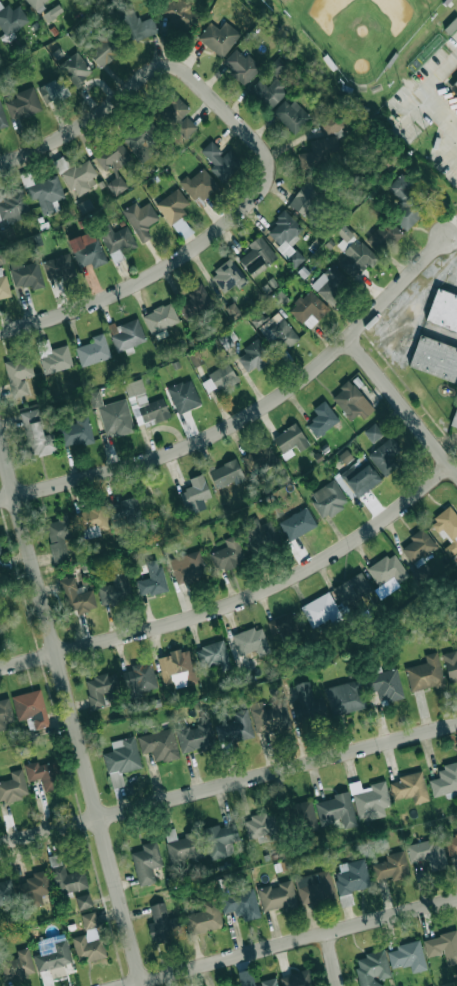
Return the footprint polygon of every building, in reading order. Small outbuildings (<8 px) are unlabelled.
[(8,12),(1,0),(0,0),(0,29),(4,36),(29,22),(19,5),(8,12)] [(48,0),(24,0),(35,12),(48,0)] [(190,34),(201,16),(188,8),(190,5),(182,0),(168,0),(159,15),(190,34)] [(284,12),(272,0),(296,0),(284,12)] [(47,21),(63,11),(58,4),(42,14),(47,21)] [(152,17),(139,22),(131,4),(116,10),(130,43),(158,32),(152,17)] [(240,32),(224,21),(219,29),(209,21),(196,39),(223,57),(240,32)] [(85,51),(101,68),(122,49),(107,32),(85,51)] [(261,67),(247,53),(244,57),(235,48),(221,62),(244,85),(261,67)] [(59,65),(75,86),(93,71),(76,51),(59,65)] [(276,76),(287,65),(277,56),(266,67),(276,76)] [(38,86),(46,105),(69,96),(61,76),(38,86)] [(258,79),(248,91),(269,111),(288,91),(274,78),(266,87),(258,79)] [(16,97),(5,102),(11,120),(41,109),(32,86),(14,93),(16,97)] [(197,127),(184,115),(190,109),(174,94),(157,112),(186,138),(197,127)] [(310,118),(287,96),(271,112),(294,134),(310,118)] [(0,102),(0,128),(8,126),(0,102)] [(320,121),(326,134),(343,127),(337,114),(320,121)] [(138,163),(154,153),(149,145),(161,138),(149,118),(121,133),(138,163)] [(301,172),(316,169),(314,159),(340,154),(336,135),(309,140),(311,151),(297,153),(301,172)] [(131,159),(119,140),(93,155),(102,170),(113,163),(116,168),(131,159)] [(229,149),(223,155),(210,141),(200,151),(213,165),(208,169),(222,183),(242,163),(229,149)] [(87,160),(76,166),(69,155),(55,163),(74,197),(99,183),(87,160)] [(203,200),(218,186),(201,166),(180,185),(194,200),(199,195),(203,200)] [(413,182),(402,172),(385,190),(401,205),(391,216),(406,231),(428,208),(407,188),(413,182)] [(114,196),(127,187),(119,175),(106,184),(114,196)] [(64,198),(57,176),(25,185),(29,201),(37,198),(42,214),(59,209),(57,200),(64,198)] [(323,188),(302,179),(290,208),(310,217),(323,188)] [(22,187),(0,193),(0,220),(6,218),(7,223),(21,219),(20,213),(29,211),(22,187)] [(191,207),(177,188),(155,204),(168,223),(191,207)] [(139,208),(135,202),(121,210),(141,243),(151,237),(145,227),(159,219),(148,202),(139,208)] [(304,229),(285,211),(265,231),(280,245),(276,249),(295,268),(304,258),(290,244),(304,229)] [(366,240),(381,255),(402,232),(386,218),(366,240)] [(137,246),(127,225),(112,232),(109,224),(97,229),(113,263),(125,258),(122,253),(137,246)] [(93,268),(107,262),(93,229),(67,241),(79,268),(91,262),(93,268)] [(238,258),(250,277),(277,259),(261,235),(247,244),(251,250),(238,258)] [(344,253),(347,256),(339,265),(355,280),(376,256),(357,238),(344,253)] [(63,278),(76,274),(69,253),(42,261),(48,280),(62,276),(63,278)] [(209,275),(223,293),(234,284),(238,289),(248,281),(230,259),(209,275)] [(13,288),(31,286),(31,289),(42,287),(39,263),(10,266),(13,288)] [(331,304),(351,282),(331,263),(310,285),(331,304)] [(2,266),(0,266),(0,298),(9,295),(2,266)] [(190,298),(178,304),(186,320),(213,306),(201,283),(186,291),(190,298)] [(288,310),(309,330),(329,308),(308,289),(288,310)] [(456,330),(456,298),(435,291),(426,321),(456,330)] [(179,323),(172,303),(142,313),(149,334),(179,323)] [(259,329),(277,355),(299,340),(281,314),(259,329)] [(131,346),(146,340),(137,317),(108,329),(118,355),(133,349),(131,346)] [(81,367),(111,357),(103,333),(91,336),(92,342),(75,347),(81,367)] [(456,383),(456,349),(418,337),(408,368),(456,383)] [(44,374),(73,366),(67,344),(50,349),(47,339),(35,342),(44,374)] [(247,372),(255,367),(257,371),(273,360),(258,339),(235,355),(247,372)] [(3,362),(12,398),(28,393),(24,377),(33,375),(28,355),(3,362)] [(201,382),(208,394),(237,378),(228,362),(207,374),(209,378),(201,382)] [(154,422),(169,418),(163,397),(148,402),(141,378),(124,383),(136,425),(153,420),(154,422)] [(176,414),(200,405),(191,378),(167,387),(176,414)] [(375,407),(346,380),(331,395),(354,417),(358,413),(363,419),(375,407)] [(134,431),(126,398),(102,404),(99,390),(88,393),(92,407),(98,406),(105,434),(115,432),(116,436),(134,431)] [(317,416),(306,424),(315,437),(339,420),(324,399),(312,408),(317,416)] [(21,411),(30,457),(59,451),(55,432),(43,435),(38,408),(21,411)] [(74,414),(76,422),(57,428),(63,449),(94,440),(86,411),(74,414)] [(383,433),(374,422),(363,431),(372,443),(383,433)] [(271,438),(285,459),(295,452),(296,453),(309,445),(295,423),(271,438)] [(367,455),(384,476),(398,464),(392,457),(401,449),(391,436),(367,455)] [(277,461),(267,441),(240,455),(251,475),(277,461)] [(340,473),(356,498),(379,482),(363,458),(340,473)] [(208,469),(215,490),(244,479),(236,459),(208,469)] [(203,500),(210,497),(203,473),(189,478),(192,487),(179,491),(186,514),(206,508),(203,500)] [(311,493),(316,501),(312,503),(322,519),(348,503),(334,479),(311,493)] [(112,522),(141,514),(136,497),(107,505),(112,522)] [(450,557),(456,552),(456,516),(450,506),(429,522),(437,532),(442,529),(452,542),(443,548),(450,557)] [(317,526),(306,507),(278,522),(288,541),(317,526)] [(68,560),(63,539),(73,536),(68,514),(57,517),(57,520),(44,523),(54,563),(68,560)] [(259,524),(257,517),(241,521),(248,550),(278,543),(272,521),(259,524)] [(410,563),(436,549),(424,527),(408,535),(411,542),(401,547),(410,563)] [(226,547),(210,552),(215,571),(245,563),(236,534),(224,538),(226,547)] [(177,585),(207,577),(199,550),(169,558),(177,585)] [(378,586),(374,589),(378,597),(409,578),(393,552),(367,568),(378,586)] [(159,558),(145,562),(149,577),(136,581),(140,597),(167,591),(159,558)] [(97,586),(101,605),(131,599),(126,572),(111,575),(112,583),(97,586)] [(341,605),(370,592),(362,573),(333,585),(341,605)] [(91,587),(77,590),(73,576),(58,579),(66,612),(76,610),(76,613),(96,608),(91,587)] [(311,628),(339,613),(328,591),(300,606),(311,628)] [(273,638),(299,628),(292,611),(266,621),(273,638)] [(258,656),(270,650),(259,624),(231,636),(239,655),(255,649),(258,656)] [(218,662),(221,671),(231,667),(222,640),(194,648),(201,668),(218,662)] [(196,683),(188,647),(168,652),(168,655),(157,658),(163,684),(173,682),(174,688),(196,683)] [(442,653),(449,684),(456,682),(456,650),(442,653)] [(411,692),(444,684),(437,651),(424,654),(426,662),(405,667),(411,692)] [(397,667),(368,673),(372,692),(376,691),(379,702),(403,697),(397,667)] [(116,673),(85,677),(89,709),(111,706),(110,694),(118,693),(116,673)] [(324,688),(330,715),(366,707),(359,679),(324,688)] [(323,697),(312,699),(310,681),(295,683),(298,704),(293,705),(295,720),(326,716),(323,697)] [(16,720),(26,718),(29,730),(49,726),(41,689),(11,696),(16,720)] [(6,729),(5,721),(12,720),(9,698),(0,699),(0,730),(6,729)] [(285,703),(263,707),(262,701),(249,703),(255,732),(289,725),(285,703)] [(254,736),(246,709),(232,712),(233,719),(215,724),(221,744),(254,736)] [(210,722),(175,729),(180,752),(215,745),(210,722)] [(141,754),(151,751),(154,763),(179,757),(172,727),(137,736),(141,754)] [(142,768),(134,735),(110,741),(112,751),(103,753),(112,788),(124,785),(121,773),(142,768)] [(44,791),(60,788),(53,761),(38,765),(37,761),(23,764),(28,781),(40,778),(44,791)] [(439,778),(429,780),(432,797),(456,792),(456,763),(437,767),(439,778)] [(28,795),(21,768),(9,771),(11,779),(0,782),(0,802),(28,795)] [(390,783),(394,800),(411,795),(413,804),(429,800),(421,770),(398,776),(399,780),(390,783)] [(357,820),(385,815),(383,807),(390,806),(386,782),(360,786),(359,780),(350,782),(357,820)] [(320,826),(334,823),(333,818),(340,817),(343,829),(356,826),(348,790),(333,794),(334,798),(315,802),(320,826)] [(293,833),(318,826),(310,797),(285,804),(293,833)] [(258,843),(280,837),(273,811),(243,819),(249,839),(257,837),(258,843)] [(231,842),(238,840),(235,824),(219,827),(219,824),(202,828),(209,860),(233,855),(231,842)] [(169,863),(203,857),(199,832),(176,836),(174,828),(163,830),(169,863)] [(443,836),(448,855),(456,853),(456,833),(443,836)] [(447,866),(440,836),(405,845),(409,862),(427,858),(430,871),(447,866)] [(162,866),(156,840),(141,844),(142,850),(130,852),(138,886),(155,882),(152,868),(162,866)] [(391,876),(392,880),(409,876),(404,850),(385,854),(386,861),(371,863),(374,879),(391,876)] [(88,887),(83,869),(65,874),(60,853),(47,857),(57,895),(88,887)] [(338,863),(340,873),(334,874),(340,906),(353,904),(350,890),(370,887),(365,859),(338,863)] [(51,893),(46,869),(32,872),(33,878),(16,882),(22,908),(43,904),(41,895),(51,893)] [(301,905),(335,897),(328,869),(294,877),(301,905)] [(14,903),(11,879),(0,880),(0,904),(14,903)] [(262,912),(282,907),(283,910),(297,906),(291,879),(277,883),(278,884),(257,889),(262,912)] [(260,917),(252,888),(218,897),(223,915),(241,911),(243,921),(260,917)] [(92,907),(89,893),(75,896),(78,909),(92,907)] [(203,910),(183,915),(188,935),(223,927),(216,899),(201,902),(203,910)] [(149,905),(154,922),(146,924),(152,944),(181,935),(176,917),(169,919),(163,901),(149,905)] [(98,927),(95,911),(81,913),(83,929),(98,927)] [(456,964),(456,934),(456,930),(422,938),(426,956),(444,952),(447,966),(456,964)] [(37,941),(39,953),(33,955),(37,971),(49,969),(51,978),(66,974),(63,964),(71,962),(65,934),(37,941)] [(78,963),(106,956),(101,938),(86,942),(84,934),(71,937),(78,963)] [(426,969),(419,939),(395,945),(396,949),(387,951),(391,969),(409,964),(411,973),(426,969)] [(22,978),(21,975),(33,972),(28,947),(16,950),(17,957),(0,961),(0,972),(2,983),(22,978)] [(379,979),(390,977),(384,949),(364,953),(364,957),(355,959),(360,985),(381,985),(379,979)] [(308,968),(278,977),(281,985),(313,985),(308,968)] [(275,977),(260,981),(261,985),(277,985),(275,977)]
